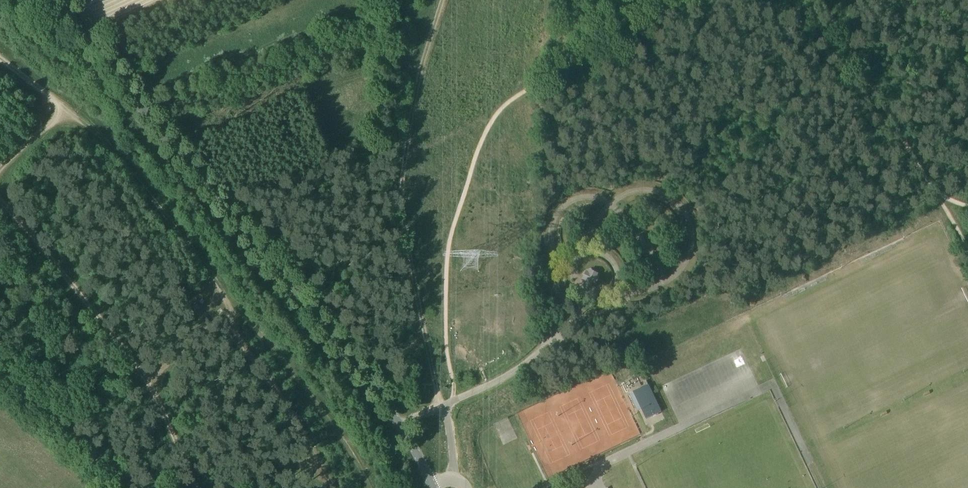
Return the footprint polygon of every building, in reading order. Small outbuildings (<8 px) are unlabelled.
[(581,284),(596,291),(604,273),(588,267),(581,284)] [(578,336),(584,328),(578,323),(572,331),(578,336)] [(642,382),(647,379),(644,373),(638,375),(642,382)] [(649,384),(634,392),(647,419),(662,411),(649,384)]
